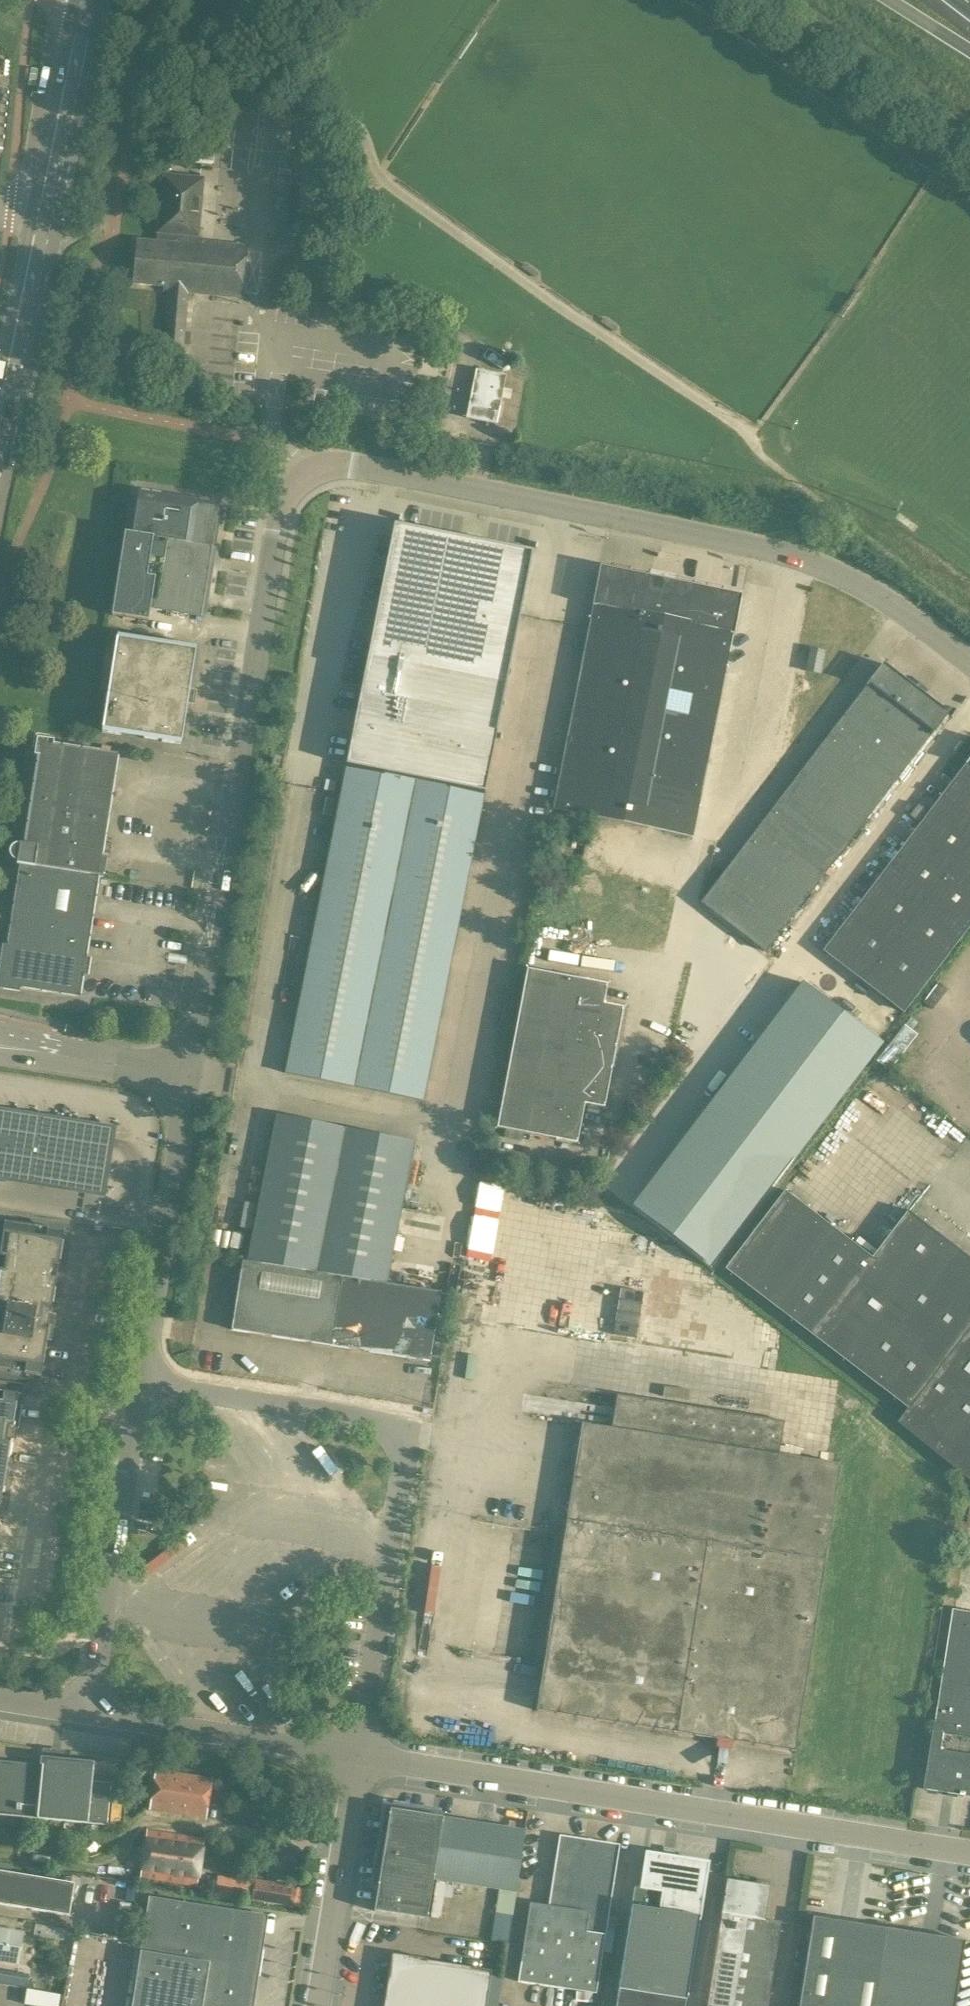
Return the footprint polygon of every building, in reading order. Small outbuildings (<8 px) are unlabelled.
[(188,293),(241,298),(246,244),(196,240),(202,178),(161,175),(156,241),(137,240),(133,284),(163,286),(163,291),(168,291),(163,356),(183,357),(188,293)] [(290,224),(297,234),(305,228),(306,228),(299,218),(290,224)] [(204,239),(238,241),(239,222),(206,219),(204,239)] [(488,349),(482,357),(503,370),(508,362),(488,349)] [(495,424),(505,375),(476,369),(466,418),(495,424)] [(200,617),(218,504),(138,492),(132,534),(124,533),(111,616),(119,617),(148,621),(149,609),(200,617)] [(535,558),(396,530),(340,794),(284,1073),(423,1101),(535,558)] [(694,837),(739,597),(600,569),(593,604),(594,604),(553,808),(694,837)] [(101,732),(180,744),(195,648),(116,635),(101,732)] [(819,674),(823,651),(810,648),(805,671),(819,674)] [(765,951),(930,735),(931,736),(948,714),(883,664),(701,902),(765,951)] [(27,822),(27,825),(26,825),(24,842),(24,845),(19,844),(15,844),(11,846),(9,849),(8,853),(9,856),(13,861),(16,861),(16,862),(103,876),(103,875),(99,874),(102,856),(102,854),(103,854),(105,837),(105,834),(106,834),(108,818),(108,814),(109,814),(112,797),(111,797),(111,794),(112,794),(115,777),(114,777),(115,774),(115,775),(118,757),(117,757),(118,754),(82,749),(82,750),(78,749),(79,748),(62,746),(62,747),(59,746),(59,745),(53,744),(54,741),(48,740),(49,737),(36,735),(34,738),(32,749),(35,750),(34,755),(37,756),(36,761),(37,761),(36,765),(33,781),(34,781),(33,785),(30,801),(31,801),(30,805),(27,821),(27,822)] [(271,768),(282,770),(285,754),(274,752),(271,768)] [(964,764),(966,765),(823,951),(902,1011),(969,923),(969,757),(964,764)] [(917,804),(909,816),(918,823),(927,811),(917,804)] [(103,876),(16,862),(16,864),(20,864),(0,984),(80,997),(99,878),(102,878),(103,876)] [(604,1107),(622,1007),(603,1003),(607,984),(526,969),(496,1127),(577,1142),(584,1103),(604,1107)] [(882,1044),(801,982),(630,1207),(711,1269),(882,1044)] [(916,1035),(904,1025),(875,1062),(887,1072),(916,1035)] [(386,1283),(413,1142),(276,1114),(246,1261),(386,1283)] [(0,1119),(0,1150),(116,1169),(121,1138),(0,1119)] [(911,1211),(875,1257),(832,1224),(771,1302),(908,1409),(897,1423),(969,1480),(969,1257),(911,1211)] [(0,1245),(0,1370),(40,1376),(63,1230),(4,1221),(0,1245)] [(429,1361),(441,1292),(386,1283),(246,1261),(242,1260),(231,1330),(429,1361)] [(467,1295),(454,1293),(450,1317),(463,1319),(467,1295)] [(10,1439),(18,1393),(0,1391),(0,1503),(10,1439)] [(794,1751),(840,1465),(774,1455),(779,1421),(650,1401),(645,1434),(581,1424),(536,1710),(794,1751)] [(927,1789),(969,1796),(969,1611),(954,1608),(927,1789)] [(204,1654),(196,1659),(222,1693),(229,1687),(204,1654)] [(112,1782),(92,1780),(94,1761),(64,1758),(65,1754),(42,1752),(41,1764),(0,1760),(0,1815),(108,1825),(112,1782)] [(204,1818),(211,1779),(157,1770),(151,1809),(204,1818)] [(515,1892),(525,1831),(390,1809),(374,1911),(426,1919),(433,1879),(515,1892)] [(196,1886),(203,1839),(148,1831),(141,1878),(196,1886)] [(529,1903),(520,1962),(517,1981),(595,1993),(605,1930),(614,1931),(616,1919),(607,1918),(618,1845),(559,1836),(548,1906),(529,1903)] [(618,1988),(615,2005),(684,2005),(707,1863),(646,1853),(641,1887),(667,1892),(664,1911),(631,1905),(618,1988)] [(68,1915),(74,1884),(0,1871),(0,1904),(68,1915)] [(706,2005),(766,2005),(779,1921),(763,1919),(768,1886),(726,1879),(706,2005)] [(293,1907),(296,1887),(256,1880),(252,1900),(293,1907)] [(250,1901),(253,1885),(231,1881),(228,1898),(250,1901)] [(437,1918),(443,1882),(434,1881),(428,1917),(437,1918)] [(305,1889),(296,1887),(293,1907),(301,1908),(305,1889)] [(259,1921),(238,1918),(239,1911),(148,1897),(131,2005),(246,2005),(259,1921)] [(889,1928),(812,1916),(797,2005),(876,2005),(889,1928)] [(34,1936),(63,1941),(65,1929),(35,1924),(34,1936)] [(876,2005),(954,2005),(964,1940),(889,1928),(876,2005)] [(18,1964),(23,1933),(0,1929),(0,1961),(18,1964)] [(393,1955),(385,2005),(485,2005),(491,1971),(393,1955)] [(26,1988),(28,1976),(0,1971),(0,1984),(26,1988)] [(59,1995),(26,1989),(23,2004),(33,2005),(58,2005),(59,1995)]
